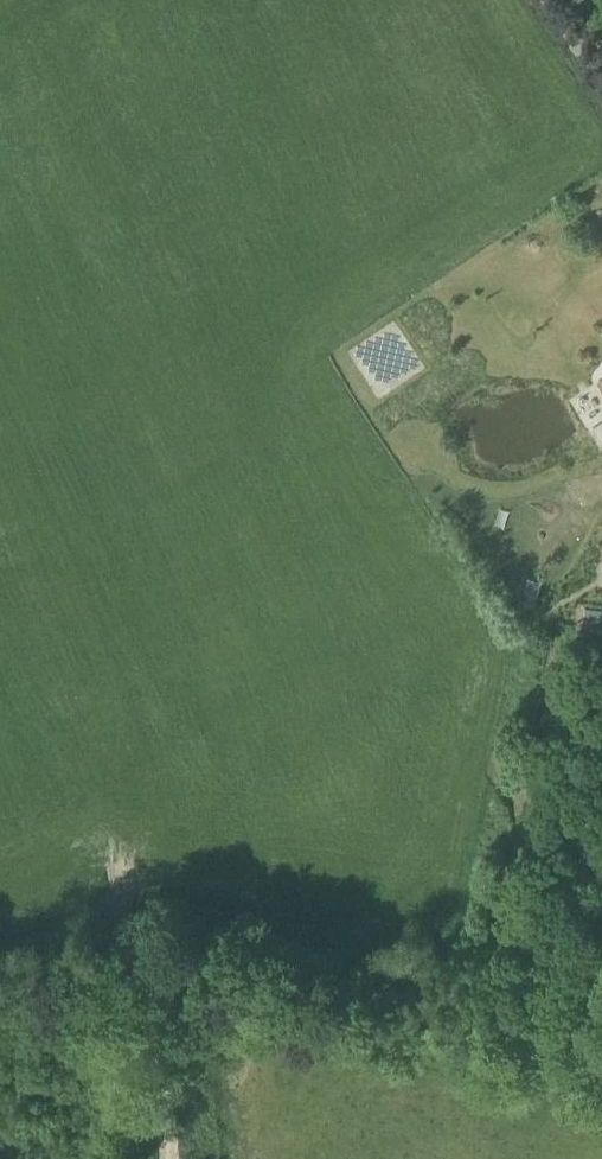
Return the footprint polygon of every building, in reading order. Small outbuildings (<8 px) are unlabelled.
[(534,606),(537,594),(523,590),(519,603),(534,606)] [(585,607),(583,621),(601,623),(601,619),(601,608),(585,607)]
